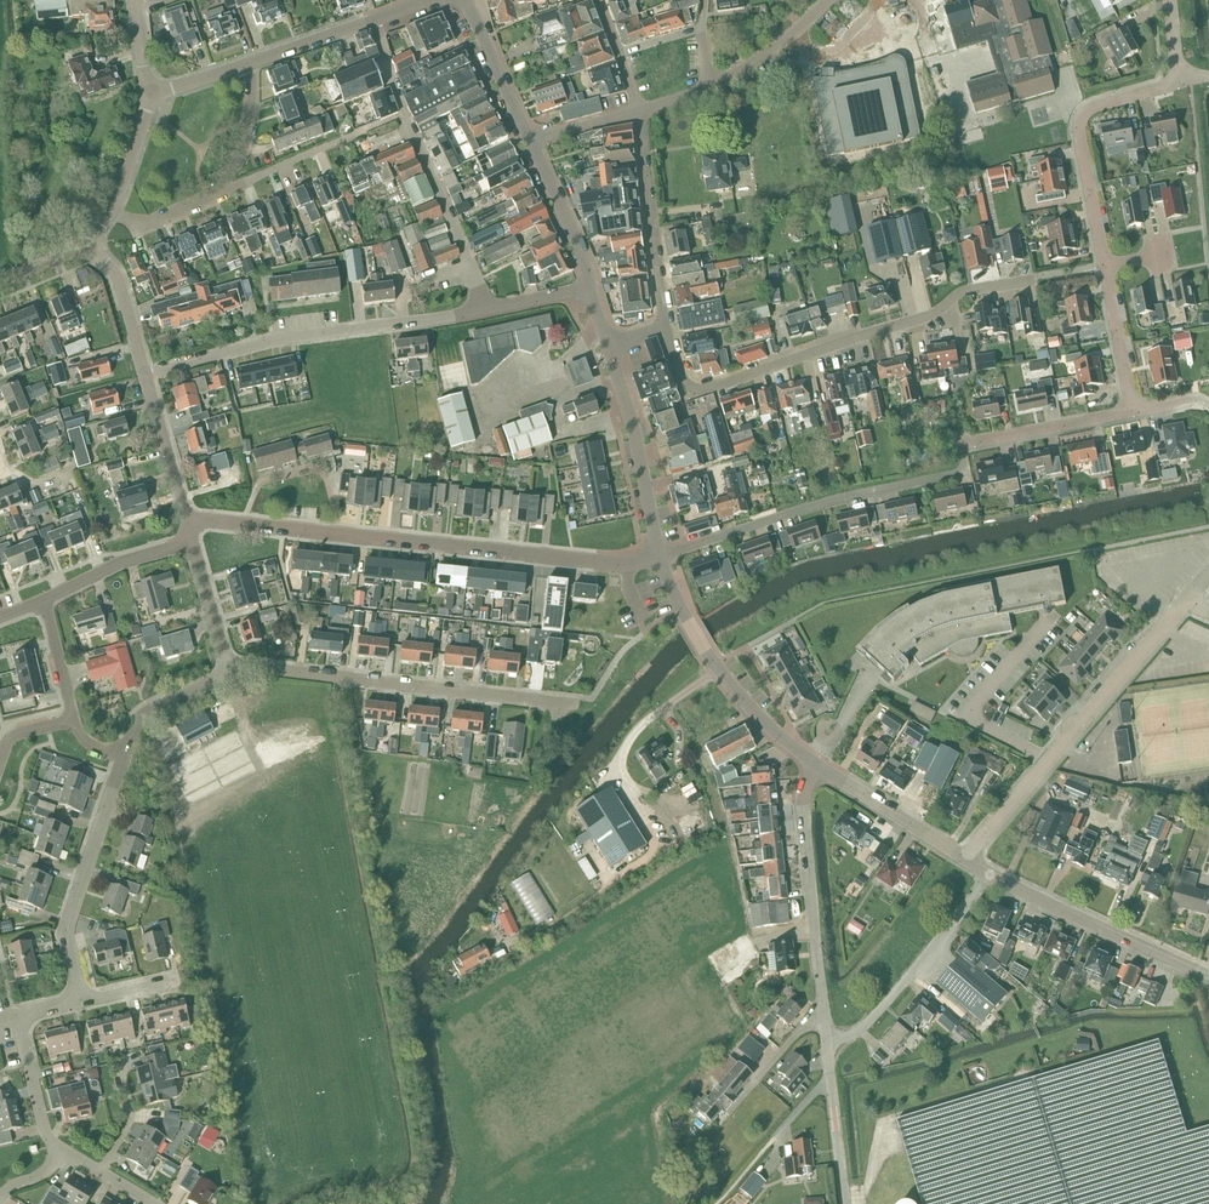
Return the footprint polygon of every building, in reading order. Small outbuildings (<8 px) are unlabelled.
[(35,1),(35,7),(35,8),(37,21),(71,17),(70,0),(66,1),(66,0),(34,0),(35,1)] [(70,0),(71,17),(88,15),(89,21),(90,21),(91,30),(92,30),(114,28),(113,18),(114,18),(112,0),(73,0),(70,0)] [(236,6),(234,0),(223,0),(226,9),(236,6)] [(236,6),(237,9),(252,4),(255,15),(253,16),(257,25),(262,23),(262,25),(264,25),(266,27),(270,25),(271,22),(274,21),(273,20),(284,16),(279,0),(275,0),(234,0),(236,6)] [(341,13),(364,5),(362,0),(336,0),(341,13)] [(513,0),(488,0),(490,10),(498,9),(501,24),(517,21),(513,0)] [(519,20),(534,14),(532,4),(548,1),(547,0),(515,0),(519,20)] [(603,32),(592,1),(591,2),(590,0),(584,0),(583,0),(585,4),(574,8),(573,4),(564,7),(565,11),(571,9),(576,21),(576,23),(580,22),(582,25),(585,35),(582,36),(582,35),(570,39),(572,44),(603,32)] [(609,3),(616,23),(633,17),(639,15),(636,5),(638,4),(636,0),(617,0),(609,3)] [(688,8),(700,4),(699,0),(678,0),(681,10),(688,8)] [(718,12),(745,9),(744,0),(717,0),(718,12)] [(944,8),(944,9),(945,9),(951,28),(950,29),(950,30),(951,30),(952,30),(953,34),(958,51),(990,42),(995,60),(999,59),(1003,75),(968,85),(971,94),(971,96),(971,97),(970,97),(970,98),(971,97),(976,114),(975,114),(975,115),(978,114),(1012,104),(1012,103),(1020,100),(1020,101),(1055,91),(1050,72),(1054,71),(1050,57),(1053,56),(1043,21),(1034,23),(1027,0),(1003,0),(1003,1),(994,4),(993,0),(991,0),(971,6),(969,0),(944,8)] [(755,17),(769,15),(768,6),(754,7),(755,17)] [(564,7),(559,9),(535,17),(542,37),(566,29),(567,30),(570,39),(582,35),(582,36),(585,35),(582,25),(580,22),(576,23),(576,21),(571,9),(565,11),(564,7)] [(191,49),(201,46),(195,27),(190,28),(189,24),(196,21),(192,10),(185,13),(184,8),(164,14),(174,45),(177,44),(181,54),(182,53),(185,56),(189,54),(189,51),(191,50),(191,49)] [(681,10),(656,17),(661,34),(686,27),(685,24),(692,22),(688,8),(681,10)] [(222,9),(205,15),(211,32),(213,31),(217,41),(218,41),(221,43),(225,42),(226,38),(228,37),(228,36),(239,32),(235,22),(232,23),(229,16),(225,17),(222,9)] [(441,15),(414,24),(404,28),(415,53),(424,49),(426,55),(454,43),(441,15)] [(625,47),(647,38),(643,25),(641,26),(637,16),(617,24),(625,47)] [(661,34),(656,17),(642,22),(643,25),(647,38),(661,34)] [(1111,60),(1117,70),(1127,64),(1125,60),(1139,52),(1127,30),(1120,34),(1115,25),(1096,35),(1104,50),(1110,47),(1116,57),(1111,60)] [(365,50),(366,56),(353,60),(355,66),(379,57),(370,32),(355,37),(360,52),(365,50)] [(573,69),(566,71),(568,77),(588,70),(615,60),(604,32),(577,42),(582,55),(580,56),(580,57),(570,61),(573,69)] [(88,39),(79,41),(84,55),(93,52),(88,39)] [(415,65),(409,68),(409,69),(397,75),(403,89),(416,83),(411,74),(418,70),(420,76),(424,74),(425,77),(419,79),(423,87),(431,83),(470,64),(462,49),(432,64),(430,61),(422,65),(421,62),(415,65)] [(560,59),(556,50),(543,55),(543,56),(546,62),(546,64),(560,59)] [(693,50),(684,53),(687,62),(696,59),(693,50)] [(353,60),(351,53),(344,56),(348,68),(355,66),(353,60)] [(392,61),(396,73),(409,68),(415,65),(410,53),(392,61)] [(538,58),(530,62),(531,66),(539,63),(540,64),(546,62),(543,56),(538,58)] [(821,78),(812,80),(828,158),(845,154),(845,155),(904,143),(904,142),(921,138),(910,82),(906,64),(906,63),(905,62),(905,61),(904,60),(903,59),(901,58),(900,58),(899,57),(897,57),(896,57),(893,57),(891,57),(890,58),(889,59),(887,59),(886,60),(885,62),(885,63),(884,64),(884,65),(834,76),(834,70),(821,70),(821,78)] [(78,85),(82,98),(95,94),(96,96),(107,92),(106,90),(120,86),(114,70),(98,76),(91,72),(86,58),(68,64),(76,86),(78,85)] [(1080,71),(1093,67),(1090,58),(1078,62),(1080,71)] [(696,59),(687,62),(690,71),(699,68),(696,59)] [(288,65),(268,72),(276,95),(293,89),(294,91),(308,86),(306,79),(298,82),(299,84),(296,85),(292,75),(298,73),(294,63),(288,65)] [(383,89),(373,63),(333,78),(342,101),(343,104),(383,89)] [(594,85),(598,83),(620,75),(616,63),(589,73),(592,81),(594,85)] [(415,92),(403,97),(410,113),(410,112),(411,113),(418,128),(433,121),(450,113),(486,95),(478,80),(470,65),(470,64),(431,83),(432,85),(422,89),(415,92)] [(932,78),(933,78),(940,76),(937,69),(936,69),(930,70),(932,78)] [(598,83),(602,98),(625,91),(620,75),(598,83)] [(342,101),(333,78),(323,82),(333,105),(342,101)] [(568,103),(569,106),(579,104),(576,96),(572,83),(562,87),(561,82),(532,92),(540,113),(568,103)] [(398,113),(389,89),(368,97),(377,121),(381,119),(381,120),(398,113)] [(292,94),(275,100),(285,129),(305,121),(299,105),(297,106),(292,94)] [(583,94),(576,96),(579,104),(585,102),(583,94)] [(486,95),(450,113),(458,129),(460,128),(494,112),(486,96),(486,95)] [(585,102),(579,104),(569,106),(562,108),(566,122),(603,112),(599,98),(585,102)] [(313,110),(316,117),(324,114),(321,107),(313,110)] [(494,112),(460,128),(467,142),(501,126),(494,112)] [(31,119),(36,133),(47,129),(42,115),(31,119)] [(1177,132),(1174,115),(1151,120),(1153,129),(1145,131),(1148,150),(1157,148),(1155,137),(1166,134),(1168,145),(1179,143),(1177,132)] [(328,116),(308,123),(289,130),(270,137),(276,154),(295,146),(314,139),(334,132),(328,116)] [(1141,132),(1132,133),(1130,124),(1118,126),(1118,122),(1098,126),(1101,141),(1105,140),(1106,148),(1127,144),(1128,152),(1144,148),(1141,132)] [(501,126),(467,142),(473,153),(489,146),(490,147),(507,139),(501,126)] [(605,137),(607,148),(634,144),(633,126),(590,133),(591,140),(605,137)] [(582,142),(590,141),(589,134),(581,136),(582,142)] [(445,135),(425,145),(439,172),(441,176),(452,171),(461,166),(445,135)] [(481,154),(473,159),(474,161),(477,160),(483,174),(517,158),(510,143),(482,156),(481,154)] [(409,144),(381,155),(388,170),(395,167),(415,158),(409,144)] [(593,157),(606,156),(607,166),(636,162),(634,144),(607,148),(592,150),(593,157)] [(1139,165),(1146,164),(1144,151),(1137,153),(1139,165)] [(401,205),(410,201),(403,185),(395,167),(388,170),(381,155),(363,163),(378,200),(387,196),(390,204),(395,202),(396,205),(400,203),(401,205)] [(707,171),(703,174),(704,180),(708,181),(710,192),(716,191),(717,193),(724,192),(723,190),(734,189),(731,171),(747,169),(745,159),(726,162),(725,157),(719,158),(718,156),(711,157),(711,159),(705,160),(707,171)] [(1032,174),(1039,173),(1041,181),(1064,177),(1061,162),(1046,164),(1045,157),(1029,160),(1032,174)] [(484,175),(474,180),(476,185),(484,181),(489,191),(508,182),(508,183),(526,175),(525,173),(517,158),(483,174),(484,175)] [(416,160),(396,169),(403,185),(424,176),(416,160)] [(584,162),(576,165),(578,172),(586,170),(584,162)] [(355,195),(369,189),(373,198),(375,197),(376,201),(378,200),(363,163),(359,165),(360,166),(356,168),(355,167),(345,171),(355,195)] [(594,169),(589,170),(590,175),(596,174),(596,172),(601,171),(601,172),(602,179),(591,181),(593,195),(581,197),(585,220),(588,220),(589,221),(592,242),(607,238),(611,237),(643,232),(636,163),(600,167),(600,168),(594,169)] [(1004,168),(987,172),(990,187),(1007,183),(1004,168)] [(453,173),(442,178),(442,179),(448,191),(459,186),(453,173)] [(500,189),(493,193),(495,199),(503,195),(506,202),(533,189),(526,175),(508,183),(509,184),(500,189)] [(424,176),(403,185),(410,201),(411,200),(414,206),(433,197),(424,176)] [(963,184),(949,187),(952,200),(966,196),(967,199),(983,195),(978,177),(963,181),(963,184)] [(1036,197),(1038,205),(1053,202),(1052,194),(1067,191),(1064,177),(1041,181),(1044,196),(1036,197)] [(313,184),(322,207),(337,201),(328,178),(313,184)] [(1121,181),(1123,189),(1132,187),(1130,179),(1121,181)] [(459,186),(448,191),(451,198),(463,192),(460,185),(459,186)] [(1164,202),(1168,219),(1184,216),(1179,190),(1167,192),(1166,185),(1150,187),(1153,204),(1164,202)] [(304,206),(307,213),(311,224),(320,220),(317,211),(320,210),(316,202),(313,203),(306,187),(290,194),(297,209),(304,206)] [(349,189),(342,192),(344,198),(346,202),(348,207),(355,204),(349,189)] [(507,203),(474,219),(479,229),(507,216),(504,211),(513,207),(517,215),(540,204),(533,189),(506,202),(507,203)] [(1124,204),(1128,227),(1144,224),(1141,207),(1149,206),(1146,190),(1137,192),(1139,201),(1124,204)] [(271,228),(275,237),(279,246),(291,241),(282,218),(287,216),(280,198),(265,204),(275,227),(271,228)] [(850,198),(827,203),(835,238),(857,233),(850,198)] [(415,209),(421,224),(441,216),(435,201),(415,209)] [(345,202),(338,205),(340,211),(339,212),(344,226),(353,223),(345,202)] [(455,208),(454,208),(458,217),(471,211),(467,202),(462,204),(455,208)] [(474,202),(469,205),(471,211),(477,208),(474,202)] [(509,219),(509,220),(505,222),(512,237),(514,236),(523,232),(548,220),(540,204),(517,215),(509,219)] [(265,233),(268,232),(263,220),(258,207),(242,213),(247,226),(257,251),(262,249),(260,244),(257,234),(264,231),(265,233)] [(258,252),(257,251),(247,226),(242,213),(227,219),(237,243),(237,244),(239,243),(239,242),(244,239),(251,255),(258,252)] [(384,214),(376,217),(381,230),(389,227),(384,214)] [(932,250),(923,214),(894,221),(903,257),(932,250)] [(1023,216),(1025,227),(1030,226),(1032,223),(1030,215),(1023,216)] [(704,232),(706,232),(706,233),(709,246),(715,244),(713,230),(710,217),(701,219),(704,232)] [(1051,240),(1075,235),(1072,222),(1057,225),(1056,217),(1040,220),(1042,228),(1048,227),(1051,240)] [(531,252),(519,258),(525,271),(527,270),(536,265),(537,265),(537,264),(563,251),(548,221),(536,227),(541,237),(529,242),(532,247),(529,248),(531,252)] [(894,221),(868,228),(877,263),(903,257),(894,221)] [(198,231),(206,251),(210,261),(226,254),(222,245),(228,242),(220,222),(198,231)] [(429,254),(426,244),(427,244),(425,241),(422,232),(419,223),(404,229),(411,249),(413,249),(421,272),(434,267),(448,262),(459,257),(455,246),(432,254),(432,253),(429,254)] [(683,223),(674,225),(676,235),(685,233),(683,223)] [(425,241),(448,233),(445,224),(422,233),(422,232),(425,241)] [(499,225),(468,240),(473,250),(504,235),(502,230),(499,225)] [(800,229),(800,228),(798,228),(796,229),(794,229),(793,230),(792,232),(791,233),(791,235),(791,237),(792,239),(793,240),(795,241),(796,242),(798,242),(800,242),(802,241),(803,240),(800,229)] [(946,229),(946,241),(958,241),(958,229),(946,229)] [(969,271),(989,267),(985,250),(993,249),(989,229),(975,231),(977,242),(964,244),(969,271)] [(715,245),(716,249),(737,245),(734,231),(717,235),(719,244),(715,245)] [(611,239),(613,248),(599,250),(600,256),(644,248),(642,233),(611,239)] [(668,236),(665,237),(670,258),(690,254),(686,233),(685,233),(676,235),(668,236)] [(204,255),(200,246),(199,246),(195,248),(190,234),(176,240),(185,263),(204,255)] [(446,235),(427,241),(431,253),(450,246),(446,235)] [(1078,249),(1075,235),(1051,240),(1052,247),(1046,248),(1047,255),(1049,263),(1064,259),(1063,252),(1078,249)] [(512,237),(482,252),(489,266),(517,253),(521,251),(522,250),(514,236),(512,237)] [(282,256),(279,246),(275,237),(269,240),(276,258),(282,256)] [(1018,237),(1001,240),(1006,264),(1008,266),(1010,263),(1012,263),(1015,264),(1016,262),(1023,261),(1018,237)] [(314,238),(305,241),(313,260),(321,256),(314,238)] [(173,253),(178,251),(174,241),(170,243),(168,243),(168,241),(159,245),(160,246),(150,250),(156,265),(159,267),(166,265),(167,269),(169,268),(171,272),(173,271),(176,277),(170,280),(171,281),(165,284),(165,282),(160,284),(165,296),(180,290),(178,285),(187,281),(178,259),(176,260),(173,253)] [(295,244),(302,262),(311,258),(304,241),(295,244)] [(382,246),(392,275),(406,270),(396,241),(382,246)] [(1038,252),(1036,244),(1029,246),(1031,254),(1038,252)] [(380,245),(372,248),(375,257),(383,253),(380,245)] [(648,275),(644,248),(600,257),(601,265),(617,262),(619,277),(619,278),(632,276),(634,276),(648,275)] [(361,250),(345,252),(349,283),(365,281),(361,250)] [(564,252),(563,252),(563,251),(537,264),(537,265),(536,265),(540,273),(546,270),(547,271),(547,272),(548,274),(551,280),(554,278),(573,271),(564,252)] [(138,286),(148,282),(155,299),(163,295),(153,271),(146,274),(139,255),(127,260),(138,286)] [(942,255),(936,256),(920,260),(925,280),(941,276),(940,273),(946,272),(943,262),(942,255)] [(702,267),(700,257),(670,263),(673,280),(719,272),(719,271),(727,270),(742,267),(747,266),(746,261),(739,262),(739,260),(702,267)] [(830,259),(821,261),(822,267),(826,266),(827,269),(832,268),(830,259)] [(230,273),(243,267),(242,266),(241,264),(242,264),(240,260),(227,265),(229,271),(230,273)] [(241,264),(242,266),(243,267),(246,274),(246,275),(253,273),(255,272),(250,260),(242,264),(241,264)] [(295,300),(339,294),(337,272),(335,272),(334,263),(307,266),(308,275),(292,277),(270,280),(272,302),(294,299),(295,300)] [(768,269),(770,278),(777,277),(779,274),(779,269),(783,268),(783,269),(790,268),(789,266),(768,269)] [(742,267),(727,270),(729,277),(744,274),(742,267)] [(535,277),(534,271),(528,271),(521,273),(523,287),(536,285),(535,277)] [(722,288),(721,279),(719,272),(673,280),(675,290),(684,332),(726,324),(722,300),(696,305),(695,298),(708,295),(708,297),(721,295),(719,289),(722,288)] [(198,278),(191,273),(186,274),(190,287),(200,283),(198,278)] [(376,275),(379,304),(395,302),(393,284),(383,285),(382,274),(376,275)] [(362,288),(364,306),(379,304),(376,275),(370,275),(371,286),(362,288)] [(620,283),(625,320),(637,318),(636,312),(652,310),(648,276),(634,278),(634,276),(632,276),(619,278),(602,280),(603,285),(620,283)] [(206,315),(207,321),(224,316),(223,313),(240,308),(239,302),(245,300),(240,282),(210,291),(208,284),(196,287),(198,294),(201,303),(202,302),(203,307),(204,307),(207,315),(206,315)] [(1187,323),(1184,308),(1195,306),(1190,283),(1173,286),(1177,303),(1167,305),(1171,326),(1187,323)] [(842,286),(846,306),(858,303),(853,284),(842,286)] [(895,305),(890,286),(867,293),(872,312),(883,309),(883,310),(889,308),(889,307),(895,305)] [(179,291),(181,299),(193,296),(190,288),(179,291)] [(1151,290),(1135,293),(1139,315),(1149,313),(1151,324),(1165,322),(1162,305),(1154,307),(1151,290)] [(158,317),(162,330),(173,327),(174,330),(207,321),(206,315),(207,315),(204,307),(203,307),(202,302),(201,303),(198,294),(193,296),(181,299),(167,303),(167,304),(154,308),(156,318),(158,317)] [(829,317),(847,311),(841,294),(836,296),(838,301),(826,305),(829,317)] [(80,327),(74,312),(71,314),(65,297),(51,303),(57,320),(61,327),(64,326),(67,325),(69,331),(70,331),(80,327)] [(1090,311),(1087,297),(1057,303),(1058,307),(1067,307),(1068,315),(1090,311)] [(1015,327),(1025,325),(1027,336),(1041,333),(1037,309),(1029,311),(1027,300),(1011,303),(1015,327)] [(751,322),(768,318),(771,317),(767,301),(734,309),(738,326),(751,322)] [(847,306),(849,319),(858,316),(855,304),(847,306)] [(821,306),(807,310),(813,331),(814,331),(827,328),(823,313),(821,306)] [(991,306),(975,308),(979,332),(981,332),(982,333),(987,333),(988,331),(994,330),(995,336),(1008,334),(1004,310),(992,312),(991,306)] [(30,331),(40,327),(33,310),(19,315),(26,333),(25,334),(29,344),(34,341),(30,331)] [(814,331),(813,331),(807,310),(784,317),(786,324),(790,338),(802,335),(803,337),(814,333),(814,331)] [(1070,322),(1061,325),(1063,337),(1078,334),(1077,327),(1092,324),(1090,311),(1068,315),(1070,322)] [(17,355),(22,353),(20,347),(16,337),(25,334),(26,333),(19,315),(5,321),(12,339),(11,339),(15,349),(17,355)] [(519,351),(531,355),(540,346),(537,331),(552,329),(550,315),(509,325),(472,333),(474,343),(462,346),(471,388),(478,386),(514,352),(519,351)] [(751,322),(754,330),(770,326),(768,318),(751,322)] [(0,355),(6,353),(2,343),(11,339),(12,339),(5,321),(0,323),(0,355)] [(766,337),(772,335),(770,326),(754,330),(756,339),(766,337)] [(691,357),(699,355),(711,353),(718,351),(716,341),(709,343),(707,333),(682,338),(686,358),(691,357)] [(1177,350),(1191,347),(1189,335),(1174,338),(1177,350)] [(657,338),(646,342),(653,362),(664,358),(657,338)] [(1050,350),(1061,348),(1059,338),(1048,340),(1050,350)] [(54,359),(61,356),(55,339),(47,343),(54,359)] [(426,339),(410,341),(414,373),(415,380),(421,379),(419,363),(417,363),(417,359),(428,358),(426,339)] [(85,340),(64,348),(68,357),(89,349),(85,340)] [(767,342),(771,356),(778,354),(774,340),(767,342)] [(409,365),(407,366),(408,374),(414,373),(410,341),(395,343),(397,362),(408,360),(409,365)] [(955,343),(941,345),(945,371),(953,370),(954,377),(969,375),(966,358),(958,360),(955,343)] [(736,352),(740,366),(768,358),(764,344),(736,352)] [(920,357),(924,382),(946,378),(945,371),(941,345),(927,347),(929,356),(920,357)] [(382,348),(384,358),(391,356),(389,346),(382,348)] [(1176,382),(1169,350),(1151,354),(1155,373),(1154,375),(1155,380),(1157,381),(1158,386),(1176,382)] [(728,371),(724,351),(719,352),(718,351),(711,353),(712,358),(714,358),(719,357),(722,372),(728,371)] [(712,358),(711,353),(699,355),(702,371),(703,374),(711,373),(708,360),(714,359),(714,358),(712,358)] [(995,354),(975,357),(977,372),(997,369),(995,354)] [(1074,363),(1077,376),(1101,372),(1099,358),(1082,362),(1081,354),(1066,357),(1068,364),(1074,363)] [(691,357),(695,373),(702,371),(699,355),(691,357)] [(1023,356),(1013,358),(1014,364),(1024,362),(1023,356)] [(714,359),(708,360),(711,373),(712,373),(713,376),(723,374),(722,372),(719,357),(714,358),(714,359)] [(908,404),(917,401),(912,376),(911,376),(907,357),(892,360),(892,362),(878,365),(882,380),(896,377),(896,379),(906,377),(907,381),(903,382),(908,404)] [(19,358),(2,365),(6,375),(23,368),(19,358)] [(36,366),(34,358),(28,361),(30,368),(36,366)] [(653,362),(655,367),(666,363),(664,358),(653,362)] [(292,359),(278,362),(282,381),(297,378),(292,359)] [(80,375),(82,382),(93,379),(93,380),(99,379),(99,378),(111,374),(107,360),(90,364),(89,363),(80,366),(82,374),(80,375)] [(576,390),(594,385),(587,360),(568,366),(576,390)] [(1046,361),(1039,363),(1041,371),(1048,370),(1046,361)] [(278,362),(264,365),(269,384),(282,381),(278,362)] [(62,363),(47,367),(50,375),(51,375),(52,375),(55,387),(67,383),(66,381),(62,363)] [(264,365),(250,368),(255,387),(269,384),(264,365)] [(653,410),(675,402),(681,400),(677,390),(676,389),(670,373),(667,366),(635,377),(643,401),(644,402),(650,400),(653,410)] [(859,370),(845,373),(851,400),(867,397),(873,423),(887,419),(886,411),(880,387),(878,387),(873,367),(859,370)] [(250,368),(236,371),(240,390),(255,387),(250,368)] [(1075,399),(1090,396),(1096,395),(1094,387),(1104,385),(1101,372),(1077,376),(1078,383),(1070,384),(1071,391),(1073,390),(1075,399)] [(823,404),(829,429),(831,441),(839,439),(838,435),(839,434),(836,424),(838,423),(835,410),(849,407),(848,400),(844,401),(839,374),(824,377),(829,402),(823,404)] [(212,380),(213,385),(214,391),(216,391),(227,388),(227,387),(224,377),(212,380)] [(173,391),(177,402),(196,396),(202,395),(208,393),(204,378),(185,383),(186,388),(173,391)] [(1048,406),(1047,398),(1055,396),(1052,380),(1038,383),(1039,390),(1016,394),(1020,412),(1048,406)] [(313,382),(314,397),(322,396),(321,381),(313,382)] [(792,384),(797,407),(811,403),(806,381),(792,384)] [(42,383),(29,388),(32,394),(45,389),(42,383)] [(17,384),(1,391),(6,404),(23,397),(23,398),(32,394),(29,388),(21,392),(17,384)] [(792,384),(777,387),(782,411),(792,409),(797,408),(797,407),(792,384)] [(757,391),(762,416),(771,415),(772,422),(778,421),(777,413),(772,388),(757,391)] [(45,389),(32,394),(34,401),(48,395),(45,389)] [(106,393),(105,390),(88,395),(94,416),(103,414),(102,410),(120,405),(119,402),(120,402),(118,396),(117,396),(115,391),(106,393)] [(989,393),(990,400),(974,404),(977,420),(1001,416),(999,407),(1007,406),(1005,390),(989,393)] [(1059,403),(1069,401),(1067,391),(1057,393),(1059,403)] [(739,395),(735,396),(741,417),(757,412),(752,393),(739,396),(739,395)] [(23,397),(6,404),(12,418),(29,411),(26,404),(34,401),(32,394),(23,398),(23,397)] [(438,401),(451,448),(474,442),(461,395),(438,401)] [(199,406),(196,396),(177,402),(179,412),(189,410),(191,417),(193,424),(209,420),(207,412),(202,414),(200,406),(199,406)] [(735,396),(721,400),(727,421),(741,417),(735,396)] [(576,412),(578,420),(598,413),(592,397),(573,404),(573,405),(561,409),(564,416),(576,412)] [(696,438),(693,426),(691,421),(679,425),(674,410),(677,409),(675,402),(653,410),(656,419),(655,421),(656,425),(658,426),(659,428),(661,427),(663,435),(667,434),(670,445),(668,445),(669,447),(696,438)] [(522,421),(542,415),(551,412),(552,408),(546,407),(545,404),(546,404),(546,403),(519,413),(522,421)] [(56,408),(34,417),(37,425),(59,416),(56,408)] [(69,409),(61,411),(64,420),(67,430),(85,425),(82,415),(72,418),(69,409)] [(803,433),(820,429),(814,409),(798,413),(803,433)] [(791,421),(787,422),(790,436),(792,435),(803,433),(798,413),(798,411),(792,412),(791,413),(791,416),(790,416),(791,421)] [(551,412),(542,415),(545,424),(552,421),(552,420),(551,421),(549,417),(551,412)] [(714,462),(732,456),(720,414),(702,419),(707,435),(709,444),(714,462)] [(542,415),(522,421),(503,428),(512,456),(551,442),(545,424),(542,415)] [(223,427),(227,426),(224,417),(205,422),(208,431),(223,427)] [(104,427),(96,429),(97,436),(106,434),(108,441),(128,435),(124,421),(104,426),(104,427)] [(59,423),(55,425),(58,431),(64,428),(62,422),(59,423)] [(763,427),(768,443),(777,441),(772,424),(763,427)] [(55,425),(41,430),(42,431),(44,436),(58,431),(55,425)] [(1188,457),(1187,450),(1195,449),(1192,436),(1185,437),(1182,425),(1164,429),(1168,445),(1158,447),(1160,462),(1170,460),(1170,461),(1188,457)] [(29,427),(12,433),(18,447),(35,440),(44,436),(42,431),(37,433),(33,435),(29,427)] [(80,429),(67,433),(77,469),(90,465),(80,429)] [(206,451),(208,455),(215,453),(214,449),(216,448),(213,438),(204,441),(201,429),(186,434),(192,455),(206,451)] [(501,429),(492,432),(501,457),(510,454),(501,429)] [(747,432),(742,433),(731,436),(736,455),(757,447),(754,436),(752,430),(747,432)] [(60,436),(58,431),(44,437),(46,442),(60,436)] [(859,450),(874,447),(871,432),(856,435),(859,450)] [(1113,438),(1117,458),(1146,452),(1142,433),(1113,438)] [(699,447),(709,444),(707,435),(696,438),(699,447)] [(306,452),(308,458),(332,451),(328,436),(303,443),(303,444),(292,447),(294,455),(306,452)] [(35,440),(18,447),(24,461),(40,454),(38,447),(47,443),(46,442),(44,437),(35,440)] [(673,460),(700,452),(699,447),(696,438),(669,447),(673,460)] [(242,442),(244,454),(252,453),(250,441),(242,442)] [(291,442),(253,453),(258,472),(296,461),(294,455),(292,447),(291,442)] [(601,443),(575,448),(579,467),(605,461),(601,443)] [(1097,457),(1094,443),(1068,448),(1072,466),(1092,462),(1094,476),(1110,473),(1106,455),(1097,457)] [(87,448),(91,465),(100,463),(97,446),(87,448)] [(345,456),(356,457),(357,447),(345,446),(345,456)] [(332,449),(334,457),(341,455),(338,447),(332,449)] [(564,456),(562,448),(555,449),(557,458),(564,456)] [(532,456),(530,450),(516,455),(518,462),(532,456)] [(1027,463),(1017,465),(1017,466),(1020,482),(1022,488),(1028,487),(1031,486),(1030,480),(1029,473),(1045,469),(1047,476),(1063,473),(1059,458),(1051,459),(1049,451),(1025,456),(1027,463)] [(67,452),(57,456),(60,463),(70,459),(67,452)] [(669,461),(673,475),(704,466),(700,452),(673,460),(669,461)] [(211,465),(196,469),(201,488),(216,484),(212,472),(220,469),(228,466),(225,454),(210,459),(211,465)] [(34,464),(40,477),(53,472),(60,469),(55,456),(48,459),(34,464)] [(750,464),(748,456),(736,459),(732,461),(734,469),(750,464)] [(122,460),(106,465),(106,467),(107,472),(108,472),(109,472),(120,469),(124,468),(122,460)] [(504,461),(497,460),(496,468),(503,469),(504,461)] [(608,479),(605,461),(579,467),(582,484),(608,479)] [(1001,461),(978,466),(982,485),(998,482),(1001,494),(1020,490),(1017,478),(1015,469),(1004,471),(1001,461)] [(1156,463),(1146,465),(1150,481),(1159,479),(1156,463)] [(758,475),(758,476),(766,474),(764,464),(753,467),(755,476),(758,475)] [(120,469),(109,472),(113,488),(125,484),(120,469)] [(809,489),(804,469),(795,471),(796,474),(795,474),(799,491),(809,489)] [(736,471),(724,475),(730,498),(736,520),(739,519),(738,515),(749,512),(744,494),(747,494),(745,485),(743,483),(740,474),(737,475),(736,471)] [(346,507),(363,508),(366,481),(350,479),(350,475),(341,474),(339,494),(348,495),(346,507)] [(758,477),(760,483),(761,487),(770,485),(767,474),(758,477)] [(673,500),(675,499),(677,505),(679,504),(681,511),(698,507),(700,516),(712,513),(710,503),(712,502),(711,500),(714,499),(713,495),(713,494),(708,476),(699,479),(676,485),(670,487),(673,500)] [(381,483),(366,481),(363,508),(380,510),(381,498),(390,499),(392,480),(382,478),(381,483)] [(608,479),(582,484),(586,502),(612,497),(608,479)] [(401,512),(417,514),(420,487),(405,485),(405,481),(395,480),(393,500),(402,501),(401,512)] [(1104,481),(1106,491),(1108,490),(1109,492),(1115,491),(1113,480),(1104,481)] [(1066,482),(1056,484),(1058,491),(1067,489),(1066,482)] [(113,488),(112,488),(116,499),(117,498),(122,514),(132,511),(133,515),(147,511),(145,505),(148,504),(143,488),(128,492),(126,484),(125,484),(113,488)] [(446,485),(436,484),(436,488),(420,487),(417,514),(434,516),(435,504),(444,505),(446,485)] [(455,518),(472,520),(474,493),(459,491),(459,487),(449,486),(447,505),(456,506),(455,518)] [(16,487),(2,492),(9,509),(12,517),(18,515),(14,506),(22,503),(23,505),(27,503),(23,492),(19,494),(16,487)] [(953,491),(953,492),(935,496),(938,513),(967,507),(966,504),(975,502),(972,488),(972,487),(953,491)] [(37,490),(29,493),(34,505),(42,502),(37,490)] [(472,520),(488,521),(489,510),(498,510),(500,491),(491,490),(490,494),(474,493),(472,520)] [(511,512),(509,524),(526,525),(529,498),(513,496),(513,492),(504,491),(502,511),(511,512)] [(0,493),(0,513),(9,509),(2,492),(0,493)] [(529,498),(526,525),(543,527),(544,515),(553,516),(555,496),(545,495),(544,500),(529,498)] [(566,507),(573,505),(571,497),(564,498),(566,507)] [(612,497),(586,502),(589,521),(616,515),(615,515),(612,497)] [(731,517),(732,521),(736,520),(730,498),(714,501),(719,520),(731,517)] [(890,523),(918,517),(914,500),(896,503),(877,507),(880,522),(889,520),(890,523)] [(32,508),(36,518),(50,512),(46,503),(32,508)] [(856,512),(837,517),(841,533),(841,534),(844,533),(870,527),(869,524),(878,522),(874,508),(875,508),(874,507),(856,511),(856,512)] [(80,534),(87,531),(80,512),(59,520),(63,530),(71,549),(84,544),(80,534)] [(24,529),(19,515),(12,518),(18,532),(24,529)] [(709,519),(685,526),(688,535),(712,528),(719,526),(716,517),(709,519)] [(18,532),(12,518),(7,520),(13,534),(18,532)] [(798,528),(797,527),(779,534),(780,534),(785,548),(793,545),(794,548),(821,539),(815,522),(798,528)] [(63,530),(56,533),(53,526),(39,531),(46,548),(53,545),(57,555),(71,549),(63,530)] [(873,530),(875,538),(882,536),(880,528),(873,530)] [(22,538),(25,545),(18,548),(26,567),(40,561),(36,552),(42,550),(36,533),(22,538)] [(844,533),(841,534),(841,533),(831,536),(834,546),(846,543),(844,533)] [(741,548),(746,564),(774,555),(773,552),(781,549),(777,535),(777,534),(759,541),(741,548)] [(831,535),(825,537),(829,554),(835,553),(831,535)] [(0,547),(0,564),(1,566),(8,563),(12,573),(26,567),(18,548),(11,551),(8,543),(0,547)] [(299,582),(302,582),(301,586),(305,586),(309,587),(310,579),(306,578),(307,573),(306,573),(308,555),(294,553),(292,571),(300,572),(299,582)] [(323,556),(308,555),(306,573),(307,573),(321,574),(323,556)] [(331,582),(331,581),(335,581),(335,576),(335,575),(337,558),(323,556),(321,574),(329,575),(328,582),(331,582)] [(700,587),(723,579),(725,585),(736,581),(729,561),(718,564),(715,556),(690,565),(696,582),(698,581),(700,587)] [(335,576),(349,577),(351,559),(337,558),(335,575),(335,576)] [(363,585),(374,587),(373,594),(377,594),(381,594),(382,587),(378,587),(380,562),(366,560),(363,585)] [(266,571),(271,570),(276,568),(274,562),(265,565),(266,571)] [(395,564),(380,562),(378,587),(382,587),(383,588),(384,580),(393,581),(395,564)] [(409,565),(395,564),(393,581),(402,582),(401,589),(406,590),(409,565)] [(737,575),(745,572),(743,564),(734,567),(737,575)] [(409,565),(406,590),(412,590),(413,583),(427,585),(428,574),(423,574),(424,566),(409,565)] [(444,592),(447,592),(446,601),(449,602),(454,602),(454,593),(450,593),(453,570),(438,568),(436,585),(445,586),(444,592)] [(1009,615),(1053,606),(1066,604),(1059,569),(943,592),(945,597),(921,606),(899,618),(879,633),(862,652),(895,682),(910,666),(905,660),(911,653),(920,666),(943,653),(949,650),(950,651),(951,652),(952,654),(955,656),(956,656),(959,657),(963,658),(968,657),(971,656),(974,654),(970,651),(971,650),(972,648),(973,647),(974,646),(974,643),(974,640),(1013,632),(1009,615)] [(467,571),(453,570),(450,593),(454,593),(457,594),(458,588),(465,589),(467,571)] [(481,573),(467,571),(465,589),(473,590),(472,595),(476,595),(479,595),(480,590),(481,573)] [(251,572),(227,579),(231,595),(256,588),(251,572)] [(496,574),(481,573),(480,590),(479,595),(479,597),(483,597),(485,597),(486,591),(494,592),(496,574)] [(146,598),(151,615),(169,610),(164,592),(175,589),(174,586),(171,574),(142,582),(142,583),(134,586),(138,600),(146,598)] [(510,576),(496,574),(494,592),(502,593),(501,599),(504,599),(503,607),(507,608),(511,608),(511,600),(508,600),(510,576)] [(514,600),(515,594),(523,595),(525,577),(510,576),(508,600),(511,600),(514,600)] [(561,633),(562,633),(566,597),(572,598),(572,600),(596,603),(596,596),(599,597),(600,590),(597,589),(597,588),(574,586),(567,586),(568,582),(548,580),(542,631),(561,633)] [(331,581),(331,582),(330,589),(338,590),(339,581),(335,581),(331,581)] [(309,587),(305,586),(301,586),(301,595),(308,595),(309,587)] [(256,588),(231,595),(236,611),(261,604),(256,588)] [(338,590),(330,589),(329,597),(333,598),(337,598),(338,590)] [(294,601),(303,602),(304,595),(290,594),(290,595),(291,595),(291,598),(294,598),(294,601)] [(381,594),(377,594),(373,594),(373,602),(380,603),(381,594)] [(355,595),(354,607),(362,608),(363,596),(355,595)] [(479,595),(476,595),(475,604),(478,605),(482,605),(483,597),(479,597),(479,595)] [(1114,605),(1108,600),(1104,606),(1109,611),(1114,605)] [(454,602),(449,602),(446,601),(445,609),(453,610),(454,602)] [(405,605),(402,605),(394,604),(393,612),(404,613),(405,605)] [(482,605),(478,605),(475,604),(474,613),(477,613),(482,613),(482,605)] [(405,605),(404,613),(426,615),(427,608),(417,607),(417,606),(409,605),(405,605)] [(305,623),(300,606),(291,608),(295,626),(305,623)] [(516,606),(514,623),(527,624),(528,607),(516,606)] [(511,608),(507,608),(503,607),(503,616),(510,616),(511,608)] [(117,633),(112,615),(102,617),(100,608),(88,611),(89,613),(73,617),(79,636),(102,630),(104,637),(117,633)] [(275,608),(259,613),(262,623),(278,619),(275,608)] [(362,628),(364,614),(355,612),(353,627),(362,628)] [(477,620),(487,621),(488,614),(482,613),(477,613),(477,620)] [(382,624),(376,624),(377,614),(371,658),(386,660),(388,642),(381,641),(382,624)] [(1066,619),(1072,624),(1076,619),(1070,614),(1066,619)] [(1125,632),(1105,615),(1096,626),(1112,640),(1111,640),(1115,643),(1125,632)] [(309,636),(308,642),(309,642),(308,651),(324,653),(326,636),(320,636),(322,619),(313,618),(311,634),(310,634),(310,636),(309,636)] [(256,619),(240,624),(245,645),(262,640),(256,619)] [(371,658),(375,624),(369,623),(367,640),(359,639),(357,657),(371,658)] [(154,626),(147,627),(150,635),(156,633),(154,626)] [(1112,640),(1096,626),(1087,636),(1103,650),(1111,640),(1112,640)] [(326,636),(324,653),(341,655),(343,638),(348,639),(349,630),(327,627),(326,636)] [(415,663),(417,646),(419,630),(412,629),(410,645),(402,644),(400,662),(415,663)] [(561,633),(542,631),(530,629),(526,663),(537,664),(539,653),(541,651),(542,640),(548,641),(546,666),(553,667),(554,665),(560,665),(563,642),(565,643),(566,634),(562,633),(561,633)] [(417,646),(415,663),(429,665),(432,648),(424,647),(426,631),(419,630),(417,646)] [(162,639),(160,632),(156,633),(150,635),(143,637),(146,651),(163,646),(166,657),(192,650),(187,632),(162,639)] [(454,645),(461,646),(462,634),(456,634),(454,645)] [(475,652),(467,651),(469,635),(462,634),(461,646),(460,651),(458,668),(473,670),(473,667),(475,653),(475,652)] [(1103,650),(1087,636),(1077,647),(1093,661),(1103,650)] [(503,673),(504,655),(507,638),(500,638),(500,640),(495,640),(494,649),(499,650),(498,655),(490,654),(488,672),(503,673)] [(511,656),(513,639),(507,638),(504,655),(503,673),(517,675),(519,657),(511,656)] [(492,640),(484,639),(482,651),(490,652),(492,640)] [(791,652),(786,643),(763,655),(770,669),(775,666),(793,656),(801,651),(799,647),(791,652)] [(1093,661),(1077,647),(1068,658),(1084,671),(1085,671),(1093,661)] [(460,651),(446,649),(444,667),(458,668),(460,651)] [(111,666),(89,672),(92,681),(114,675),(119,691),(136,686),(126,650),(108,655),(108,656),(111,666)] [(34,652),(13,657),(16,671),(38,666),(34,652)] [(800,668),(793,656),(775,666),(781,678),(800,668)] [(1068,658),(1059,669),(1078,686),(1088,674),(1085,671),(1084,671),(1068,658)] [(806,659),(799,663),(801,668),(808,664),(806,659)] [(38,666),(16,671),(20,686),(41,681),(38,666)] [(805,677),(800,669),(800,668),(781,678),(788,690),(806,680),(807,680),(813,677),(811,673),(805,677)] [(1041,687),(1036,694),(1056,711),(1065,701),(1053,690),(1058,684),(1046,674),(1037,684),(1041,687)] [(816,689),(825,684),(822,679),(813,684),(816,689)] [(788,690),(794,702),(795,702),(813,692),(807,680),(806,680),(788,690)] [(41,681),(20,686),(23,701),(45,696),(41,681)] [(0,691),(0,701),(16,697),(15,692),(12,692),(11,689),(0,691)] [(798,718),(820,705),(813,692),(795,702),(794,702),(790,704),(798,718)] [(1056,711),(1036,694),(1030,700),(1026,697),(1017,707),(1030,718),(1035,712),(1047,722),(1056,711)] [(934,723),(939,712),(916,702),(911,712),(934,723)] [(371,728),(370,738),(376,739),(378,723),(380,705),(366,703),(364,721),(371,722),(371,728)] [(1132,703),(1123,704),(1124,724),(1133,723),(1132,703)] [(380,705),(378,723),(376,739),(384,740),(386,723),(393,724),(395,706),(380,705)] [(1002,705),(998,712),(1005,715),(1006,714),(1008,708),(1002,705)] [(420,745),(424,710),(410,708),(408,726),(416,727),(415,744),(420,745)] [(424,710),(420,745),(419,756),(428,757),(430,744),(428,744),(429,735),(438,736),(439,729),(436,729),(438,711),(424,710)] [(890,711),(881,723),(898,734),(906,722),(890,711)] [(187,747),(215,732),(204,712),(176,727),(187,747)] [(451,731),(460,732),(458,749),(458,753),(457,756),(462,757),(463,757),(464,749),(466,733),(468,715),(454,713),(451,731)] [(463,757),(462,757),(461,765),(468,766),(470,750),(471,750),(473,734),(480,734),(482,716),(468,715),(466,733),(464,749),(463,757)] [(911,723),(905,734),(921,744),(928,733),(911,723)] [(504,724),(503,737),(506,737),(503,759),(520,761),(524,726),(504,724)] [(755,749),(744,727),(705,747),(716,768),(755,749)] [(1128,731),(1114,733),(1119,765),(1133,763),(1128,731)] [(495,751),(497,736),(488,735),(487,735),(484,762),(494,763),(495,751)] [(960,756),(955,753),(960,744),(951,739),(949,744),(947,749),(942,747),(941,750),(929,773),(924,781),(942,791),(960,756)] [(396,740),(388,740),(387,754),(395,755),(396,740)] [(660,755),(668,750),(662,741),(649,749),(649,748),(638,754),(649,770),(656,781),(666,775),(659,764),(664,760),(660,755)] [(863,750),(857,760),(876,772),(879,766),(877,765),(888,749),(878,742),(876,745),(870,741),(865,741),(862,745),(863,750)] [(916,766),(925,771),(929,773),(941,750),(927,743),(919,758),(915,766),(916,766)] [(1006,767),(975,749),(954,785),(957,787),(954,792),(952,790),(941,808),(959,818),(970,800),(969,800),(972,795),(972,796),(973,796),(988,769),(1001,776),(1006,767)] [(42,760),(53,762),(55,755),(44,752),(42,760)] [(904,767),(900,765),(891,759),(880,775),(904,791),(915,775),(904,767)] [(88,797),(93,782),(75,776),(78,766),(64,761),(55,764),(54,767),(62,770),(61,772),(69,775),(64,790),(88,797)] [(690,763),(686,765),(691,774),(696,771),(690,763)] [(774,782),(772,767),(752,769),(753,776),(738,778),(732,766),(714,773),(718,789),(762,784),(774,782)] [(1083,804),(1084,805),(1093,783),(1075,778),(1073,782),(1073,783),(1068,780),(1067,781),(1062,795),(1070,799),(1083,804)] [(756,788),(755,788),(749,789),(750,799),(743,800),(744,809),(777,806),(775,785),(756,787),(756,788)] [(589,834),(610,869),(643,849),(644,851),(647,849),(645,847),(646,846),(610,789),(574,811),(587,832),(589,834)] [(82,813),(88,797),(64,790),(58,805),(82,813)] [(39,800),(37,807),(54,813),(57,806),(39,800)] [(736,810),(736,801),(722,803),(725,812),(736,810)] [(1062,842),(1066,834),(1074,816),(1064,812),(1065,811),(1047,803),(1034,834),(1033,836),(1035,837),(1032,845),(1054,855),(1055,853),(1060,856),(1065,844),(1062,842)] [(778,820),(777,806),(744,809),(745,820),(746,821),(758,820),(758,822),(778,820)] [(1083,806),(1080,815),(1087,818),(1091,809),(1083,806)] [(37,807),(35,814),(52,819),(54,813),(37,807)] [(729,812),(730,822),(745,820),(743,810),(729,812)] [(677,821),(685,837),(705,826),(697,811),(677,821)] [(1087,818),(1080,815),(1079,815),(1078,814),(1072,828),(1079,831),(1081,832),(1087,818)] [(845,815),(834,832),(838,834),(857,846),(859,842),(869,848),(875,840),(864,833),(867,829),(845,815)] [(1148,834),(1147,837),(1157,841),(1166,820),(1156,815),(1148,834)] [(140,856),(144,844),(151,847),(153,839),(147,837),(148,834),(152,821),(138,816),(133,832),(136,833),(134,840),(126,838),(118,861),(143,870),(147,858),(140,856)] [(1109,817),(1107,826),(1117,828),(1118,819),(1109,817)] [(1168,821),(1166,820),(1157,841),(1159,841),(1160,840),(1165,842),(1172,824),(1173,821),(1169,819),(1168,821)] [(778,820),(758,822),(758,823),(749,824),(750,837),(759,836),(759,837),(780,834),(778,820)] [(64,845),(68,834),(69,829),(46,821),(41,837),(64,845)] [(1175,828),(1184,832),(1186,826),(1178,822),(1175,828)] [(729,826),(731,837),(740,835),(740,832),(738,825),(729,826)] [(1071,842),(1066,854),(1076,859),(1074,863),(1084,867),(1098,835),(1086,829),(1084,834),(1079,846),(1071,842)] [(781,848),(780,834),(759,837),(760,842),(751,843),(752,851),(781,848)] [(1118,882),(1129,887),(1137,868),(1138,868),(1142,859),(1141,859),(1148,843),(1144,841),(1145,839),(1138,836),(1138,838),(1134,837),(1132,841),(1131,840),(1128,847),(1130,847),(1128,851),(1132,853),(1131,855),(1126,852),(1127,849),(1116,844),(1118,840),(1111,836),(1103,853),(1110,856),(1106,863),(1100,861),(1095,872),(1102,875),(1112,879),(1112,880),(1118,883),(1118,882)] [(59,861),(64,845),(41,837),(35,853),(59,861)] [(1158,842),(1155,850),(1162,852),(1165,845),(1158,842)] [(882,863),(890,850),(881,844),(873,857),(882,863)] [(756,864),(763,864),(783,861),(781,848),(752,851),(749,851),(750,858),(755,857),(756,864)] [(22,850),(20,856),(37,862),(40,856),(22,850)] [(1140,886),(1146,889),(1144,893),(1159,900),(1167,881),(1166,881),(1167,878),(1160,875),(1159,878),(1155,876),(1163,857),(1153,853),(1140,886)] [(888,862),(877,878),(893,888),(899,880),(912,888),(925,867),(905,854),(896,867),(888,862)] [(19,860),(18,864),(25,866),(35,869),(37,862),(20,856),(19,860)] [(785,875),(783,861),(763,864),(763,869),(749,871),(742,872),(743,880),(764,878),(785,875)] [(24,886),(48,894),(53,879),(29,871),(24,886)] [(1195,889),(1199,875),(1183,871),(1179,885),(1178,884),(1172,906),(1207,916),(1208,910),(1208,893),(1195,889)] [(528,874),(511,884),(538,926),(555,915),(528,874)] [(787,899),(785,875),(764,878),(766,892),(763,892),(762,892),(763,902),(764,902),(775,901),(786,899),(787,899)] [(859,876),(854,883),(862,888),(866,882),(859,876)] [(101,910),(120,916),(127,894),(137,897),(140,887),(117,879),(115,887),(110,885),(101,910)] [(9,890),(11,882),(1,880),(0,883),(0,888),(9,890)] [(42,910),(48,894),(24,886),(19,902),(8,898),(6,905),(22,910),(25,904),(42,910)] [(775,902),(750,906),(753,928),(778,925),(775,902)] [(509,912),(505,903),(500,906),(505,914),(509,912)] [(990,956),(998,963),(1004,947),(1005,947),(1008,940),(1012,933),(1004,930),(1011,913),(996,907),(985,932),(999,938),(997,943),(996,943),(990,956)] [(517,933),(508,913),(496,919),(505,939),(517,933)] [(13,932),(10,921),(0,923),(0,931),(1,935),(13,932)] [(857,923),(853,921),(847,930),(851,932),(857,923)] [(98,922),(96,929),(102,931),(103,928),(105,924),(98,922)] [(158,934),(142,938),(148,962),(168,958),(163,939),(170,937),(166,922),(156,925),(158,934)] [(1020,942),(1038,950),(1039,947),(1044,949),(1050,935),(1045,933),(1047,930),(1045,929),(1044,927),(1041,925),(1039,926),(1037,925),(1036,929),(1021,922),(1015,936),(1022,938),(1020,942)] [(94,946),(99,966),(122,961),(121,956),(131,954),(128,943),(125,932),(110,936),(112,942),(94,946)] [(1054,933),(1045,952),(1067,962),(1076,942),(1054,933)] [(1008,940),(1005,947),(1004,950),(1011,953),(1015,943),(1008,940)] [(12,963),(33,958),(30,942),(9,947),(12,963)] [(774,944),(768,945),(769,953),(775,952),(777,973),(795,971),(792,942),(774,944)] [(1007,995),(983,975),(987,969),(990,971),(997,971),(1000,966),(997,964),(998,963),(990,956),(990,957),(986,955),(985,956),(969,942),(959,954),(961,956),(937,984),(984,1023),(1007,995)] [(454,962),(461,976),(467,973),(466,971),(481,963),(490,958),(484,945),(474,950),(474,951),(459,959),(454,962)] [(1078,963),(1074,972),(1085,977),(1087,972),(1093,975),(1091,979),(1112,989),(1120,971),(1109,967),(1113,959),(1111,958),(1111,955),(1107,953),(1105,955),(1094,950),(1087,967),(1078,963)] [(12,963),(16,978),(37,974),(33,958),(12,963)] [(1061,962),(1055,978),(1065,982),(1072,967),(1061,962)] [(1117,993),(1121,995),(1120,998),(1122,999),(1128,987),(1134,990),(1142,971),(1139,970),(1139,969),(1136,967),(1135,968),(1129,966),(1128,967),(1123,965),(1118,976),(1123,979),(1117,993)] [(451,998),(455,986),(444,983),(440,994),(451,998)] [(1156,1007),(1164,988),(1152,983),(1143,1002),(1156,1007)] [(920,996),(911,1007),(930,1023),(939,1013),(920,996)] [(1102,1007),(1106,1009),(1108,1005),(1111,998),(1107,996),(1102,1007)] [(1108,1005),(1114,1008),(1117,1000),(1111,998),(1108,1005)] [(183,1024),(184,1028),(190,1026),(184,1000),(171,1003),(177,1026),(183,1024)] [(783,1008),(778,1003),(759,1025),(755,1029),(764,1036),(767,1039),(771,1035),(768,1033),(777,1022),(774,1019),(777,1017),(787,1026),(800,1012),(789,1002),(783,1008)] [(154,1007),(159,1030),(160,1034),(160,1033),(167,1032),(166,1028),(177,1026),(171,1003),(154,1007)] [(141,1010),(148,1036),(154,1035),(154,1031),(159,1030),(154,1007),(141,1010)] [(923,1019),(929,1025),(930,1023),(911,1007),(901,1018),(914,1029),(917,1027),(923,1019)] [(747,1013),(752,1019),(758,1014),(753,1008),(747,1013)] [(958,1028),(960,1025),(961,1023),(947,1011),(937,1021),(952,1034),(958,1028)] [(130,1013),(117,1016),(122,1038),(129,1037),(130,1041),(136,1039),(130,1013)] [(117,1016),(100,1020),(105,1042),(105,1043),(106,1047),(108,1046),(113,1045),(112,1041),(122,1038),(117,1016)] [(100,1020),(87,1023),(93,1050),(100,1048),(99,1044),(105,1043),(105,1042),(100,1020)] [(913,1034),(898,1021),(889,1032),(904,1045),(913,1034)] [(74,1027),(62,1030),(67,1052),(73,1050),(74,1054),(80,1052),(74,1027)] [(961,1027),(951,1039),(960,1046),(964,1042),(966,1044),(973,1037),(961,1027)] [(203,1036),(202,1028),(193,1030),(195,1038),(203,1036)] [(62,1030),(44,1034),(51,1060),(57,1058),(56,1054),(67,1052),(62,1030)] [(889,1032),(880,1042),(895,1055),(904,1045),(889,1032)] [(748,1036),(737,1049),(750,1061),(761,1047),(748,1036)] [(1090,1040),(1077,1039),(1077,1052),(1089,1052),(1090,1040)] [(1187,1134),(1159,1041),(897,1121),(922,1203),(1208,1203),(1208,1127),(1187,1134)] [(151,1055),(164,1052),(162,1046),(149,1049),(151,1055)] [(872,1058),(881,1066),(887,1060),(877,1051),(872,1058)] [(144,1068),(138,1070),(142,1088),(165,1082),(179,1078),(176,1066),(168,1068),(164,1054),(149,1058),(148,1058),(142,1059),(144,1068)] [(806,1065),(794,1054),(778,1072),(786,1079),(780,1085),(791,1095),(806,1078),(799,1073),(806,1065)] [(751,1076),(730,1058),(713,1078),(721,1085),(709,1099),(704,1095),(700,1100),(692,1093),(682,1105),(693,1113),(697,1108),(712,1122),(723,1109),(726,1111),(736,1099),(733,1097),(751,1076)] [(62,1064),(52,1067),(54,1076),(64,1073),(62,1064)] [(88,1071),(90,1081),(99,1079),(97,1069),(88,1071)] [(209,1075),(201,1077),(202,1081),(206,1083),(211,1082),(209,1075)] [(165,1082),(142,1088),(146,1106),(163,1101),(166,1109),(165,1110),(164,1119),(179,1121),(180,1111),(172,1110),(169,1099),(177,1097),(173,1081),(165,1083),(165,1082)] [(92,1117),(87,1096),(84,1083),(71,1086),(79,1120),(92,1117)] [(48,1091),(52,1111),(62,1108),(66,1123),(79,1120),(70,1086),(48,1091)] [(19,1114),(16,1100),(11,1101),(9,1091),(0,1094),(0,1118),(19,1114)] [(19,1114),(0,1118),(0,1146),(12,1143),(9,1131),(22,1128),(19,1114)] [(145,1126),(136,1142),(156,1154),(165,1140),(170,1143),(178,1129),(179,1121),(164,1119),(163,1128),(164,1128),(163,1129),(160,1135),(145,1126)] [(196,1123),(192,1129),(199,1133),(202,1127),(196,1123)] [(208,1127),(198,1142),(208,1148),(218,1133),(208,1127)] [(783,1161),(786,1178),(802,1176),(811,1175),(811,1168),(813,1168),(813,1167),(810,1140),(792,1143),(795,1160),(783,1161)] [(136,1142),(126,1158),(137,1165),(132,1172),(147,1180),(154,1168),(150,1165),(156,1154),(136,1142)] [(161,1172),(172,1179),(178,1168),(167,1162),(161,1172)] [(200,1173),(191,1168),(179,1186),(188,1191),(189,1189),(193,1192),(188,1200),(194,1203),(209,1203),(218,1189),(198,1177),(200,1173)] [(765,1183),(754,1173),(740,1190),(751,1200),(765,1183)] [(687,1175),(681,1183),(686,1187),(693,1180),(687,1175)] [(83,1184),(71,1177),(61,1193),(53,1188),(44,1203),(70,1203),(71,1203),(83,1184)] [(95,1191),(83,1184),(71,1203),(87,1203),(95,1191)]
